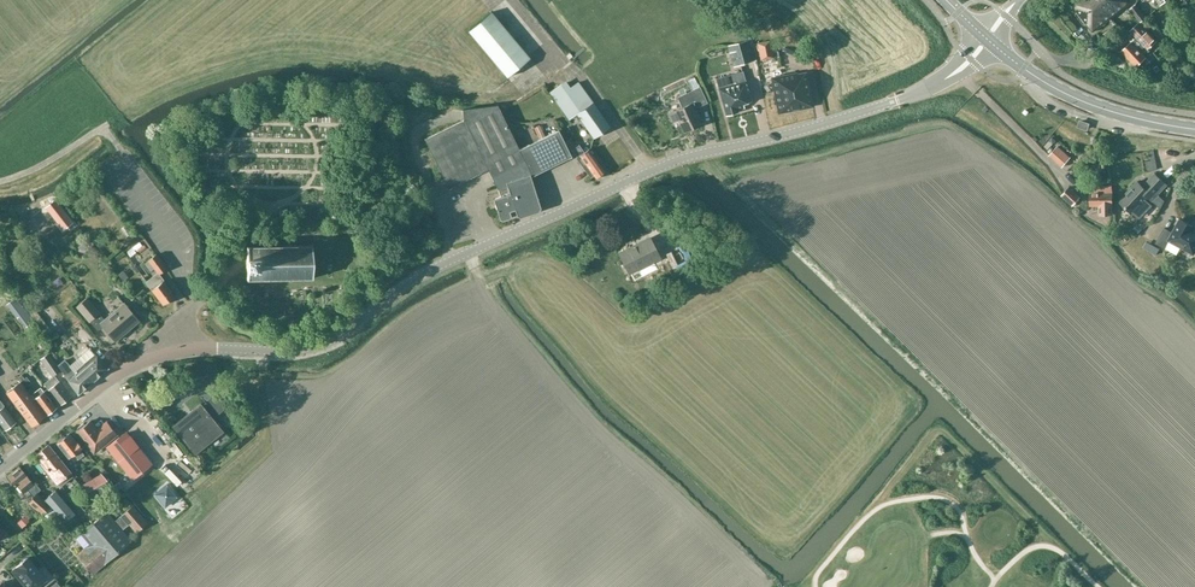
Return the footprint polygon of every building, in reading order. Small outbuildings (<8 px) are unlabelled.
[(1069,1),(1093,31),(1130,3),(1127,0),(1070,0),(1069,1)] [(1140,21),(1140,22),(1146,18),(1136,4),(1130,9),(1140,21)] [(744,9),(738,17),(753,30),(759,22),(744,9)] [(491,12),(469,30),(506,76),(529,57),(491,12)] [(1141,23),(1140,22),(1140,21),(1130,30),(1137,36),(1122,50),(1136,65),(1137,63),(1141,68),(1150,60),(1143,53),(1157,40),(1148,30),(1152,26),(1146,19),(1141,23)] [(757,42),(761,60),(774,58),(770,39),(757,42)] [(755,61),(749,40),(728,46),(730,53),(737,51),(741,65),(755,61)] [(778,114),(813,107),(806,72),(797,74),(797,73),(771,78),(778,114)] [(751,102),(744,78),(744,77),(717,85),(718,86),(726,115),(738,112),(737,110),(744,108),(743,104),(751,102)] [(566,90),(562,83),(550,92),(569,119),(577,113),(594,137),(609,126),(578,82),(566,90)] [(674,123),(679,121),(684,132),(701,124),(694,108),(698,106),(698,107),(707,103),(700,87),(677,97),(681,105),(682,108),(674,111),(674,112),(669,114),(672,120),(674,123)] [(520,150),(511,132),(497,105),(463,109),(464,120),(425,139),(449,188),(488,169),(498,189),(499,189),(501,197),(494,199),(501,219),(504,220),(510,218),(512,215),(510,211),(515,209),(517,215),(521,217),(539,212),(541,207),(531,176),(532,175),(532,176),(572,156),(571,156),(565,142),(559,130),(546,137),(540,125),(534,128),(540,140),(520,150)] [(1086,129),(1088,124),(1079,121),(1078,126),(1086,129)] [(579,145),(576,147),(571,138),(565,142),(571,156),(575,154),(577,157),(576,157),(590,177),(593,175),(595,177),(598,178),(604,174),(604,171),(588,149),(584,152),(579,145)] [(1053,158),(1062,165),(1068,158),(1059,151),(1053,158)] [(1158,194),(1167,185),(1155,174),(1143,187),(1137,182),(1119,202),(1132,214),(1133,213),(1140,219),(1153,205),(1146,199),(1148,197),(1152,201),(1161,208),(1165,200),(1158,194)] [(1100,205),(1100,209),(1099,215),(1113,215),(1113,185),(1091,185),(1091,205),(1100,205)] [(1062,194),(1073,204),(1080,197),(1069,186),(1062,194)] [(55,199),(50,204),(56,212),(52,215),(63,230),(73,222),(55,199)] [(25,213),(19,217),(26,225),(31,221),(25,213)] [(1194,254),(1194,252),(1194,232),(1193,230),(1194,227),(1180,219),(1172,233),(1164,228),(1156,243),(1165,248),(1169,240),(1194,254)] [(629,273),(660,258),(650,238),(620,254),(629,273)] [(1144,249),(1156,255),(1159,249),(1148,242),(1144,249)] [(248,279),(313,278),(313,246),(248,246),(248,279)] [(132,247),(127,252),(130,257),(136,252),(132,247)] [(176,295),(160,273),(168,267),(158,253),(149,260),(159,273),(147,282),(163,304),(176,295)] [(118,275),(123,281),(128,277),(123,271),(118,275)] [(17,297),(8,304),(18,317),(27,311),(17,297)] [(87,298),(78,306),(90,321),(91,321),(96,317),(104,326),(116,340),(140,321),(124,302),(104,319),(87,298)] [(8,311),(2,316),(6,322),(13,317),(8,311)] [(16,320),(8,324),(12,331),(20,327),(16,320)] [(94,340),(88,345),(93,351),(99,346),(94,340)] [(98,356),(97,356),(96,354),(94,355),(90,349),(71,364),(68,361),(65,364),(62,360),(56,364),(60,369),(68,381),(69,381),(78,393),(108,368),(98,356)] [(60,369),(56,364),(48,352),(40,358),(46,366),(48,364),(54,373),(60,369)] [(21,381),(26,388),(32,384),(27,377),(24,379),(21,375),(18,377),(21,381)] [(60,405),(71,396),(55,375),(44,384),(60,405)] [(47,415),(26,388),(21,381),(7,392),(33,426),(47,415)] [(45,390),(44,391),(41,387),(32,393),(35,398),(48,414),(57,408),(48,396),(49,395),(45,390)] [(207,400),(219,415),(233,403),(220,388),(207,400)] [(16,422),(0,400),(0,422),(6,429),(16,422)] [(196,454),(224,431),(202,403),(173,426),(196,454)] [(100,448),(106,444),(118,434),(107,421),(97,428),(91,421),(78,430),(90,446),(94,442),(100,448)] [(79,458),(85,454),(80,448),(82,447),(77,440),(76,441),(70,433),(58,443),(69,457),(75,453),(79,458)] [(134,478),(150,465),(124,433),(108,446),(134,478)] [(69,469),(49,444),(37,454),(43,461),(39,464),(57,485),(59,484),(61,486),(73,476),(71,474),(72,473),(69,469)] [(38,509),(46,500),(37,492),(41,489),(35,482),(34,483),(20,466),(7,477),(16,486),(18,484),(24,492),(28,489),(34,496),(29,501),(38,509)] [(120,482),(118,483),(106,469),(101,473),(101,474),(81,486),(92,498),(93,498),(96,503),(123,487),(120,482)] [(178,496),(167,483),(154,494),(165,507),(178,496)] [(52,506),(57,512),(65,522),(75,513),(56,490),(46,499),(52,506)] [(132,540),(122,529),(129,523),(137,533),(147,524),(132,505),(115,520),(107,511),(81,533),(82,534),(77,538),(85,547),(77,554),(93,573),(132,540)] [(27,557),(18,565),(19,566),(14,570),(28,586),(44,586),(55,578),(44,565),(38,571),(27,557)]
